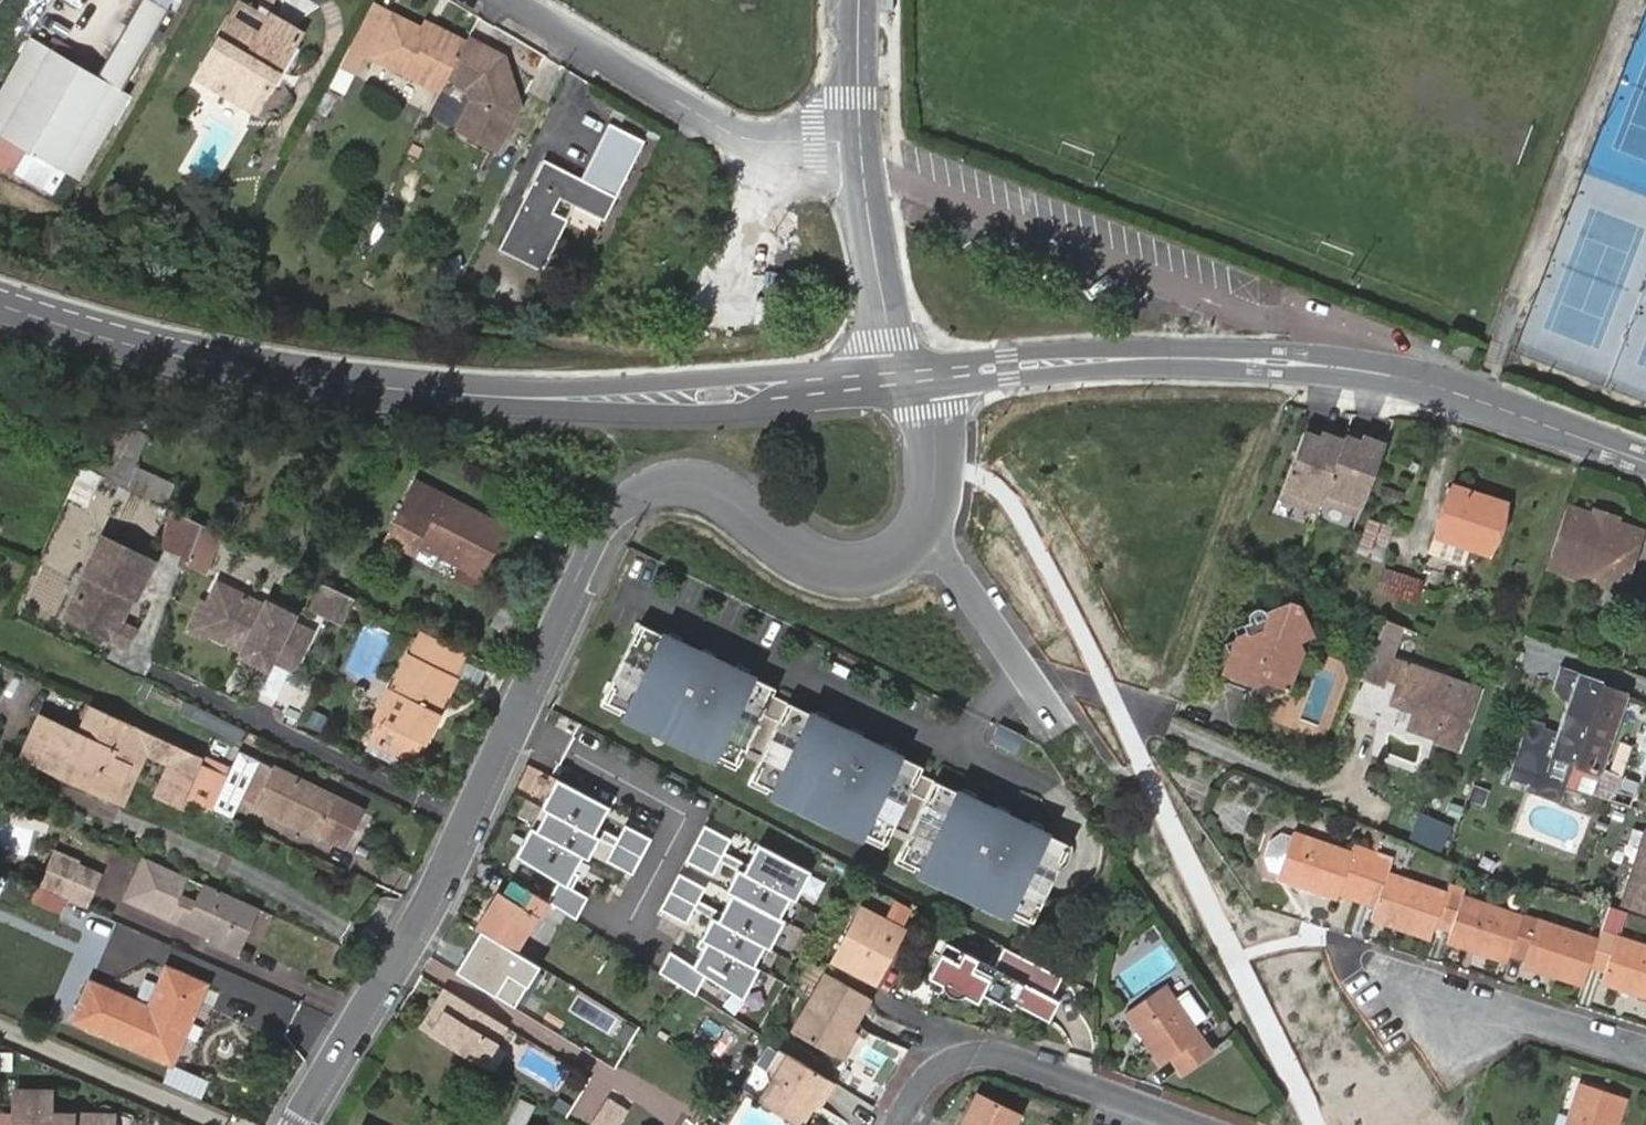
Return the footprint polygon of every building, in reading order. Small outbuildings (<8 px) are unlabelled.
[(165,13),(142,0),(141,0),(95,81),(119,95),(165,13)] [(229,17),(194,77),(256,113),(301,35),(266,14),(252,37),(242,31),(246,27),(229,17)] [(374,54),(441,90),(445,81),(466,41),(436,26),(432,34),(423,29),(395,14),(374,54)] [(428,22),(423,29),(432,34),(436,26),(428,22)] [(502,60),(466,41),(445,81),(465,91),(469,105),(454,135),(494,155),(518,109),(502,60)] [(27,43),(10,75),(0,92),(0,139),(76,183),(125,98),(119,95),(95,81),(34,46),(27,43)] [(533,205),(524,200),(499,250),(541,271),(566,222),(552,214),(559,200),(602,221),(614,198),(642,142),(608,124),(579,180),(544,162),(532,185),(540,190),(533,205)] [(532,185),(524,200),(533,205),(540,190),(532,185)] [(96,433),(90,448),(82,468),(105,480),(125,437),(96,433)] [(1319,503),(1341,443),(1320,435),(1318,440),(1302,434),(1278,499),(1315,513),(1319,503)] [(1357,517),(1383,447),(1360,438),(1358,443),(1343,438),(1341,443),(1319,503),(1357,517)] [(453,554),(450,561),(482,576),(504,530),(414,485),(388,539),(414,552),(417,545),(421,538),(453,554)] [(1505,504),(1452,487),(1430,552),(1464,562),(1468,550),(1488,557),(1505,504)] [(1640,535),(1567,507),(1552,547),(1592,563),(1589,572),(1623,583),(1640,535)] [(201,525),(175,513),(163,544),(190,554),(201,525)] [(1355,552),(1380,562),(1394,529),(1369,519),(1355,552)] [(417,545),(450,561),(453,554),(421,538),(417,545)] [(124,626),(137,600),(129,596),(136,584),(144,588),(154,566),(104,540),(86,577),(90,579),(70,622),(92,633),(95,627),(118,639),(124,626)] [(1592,563),(1552,547),(1549,558),(1589,572),(1592,563)] [(1377,590),(1414,604),(1421,581),(1384,568),(1377,590)] [(129,596),(137,600),(144,588),(136,584),(129,596)] [(353,599),(323,584),(311,610),(342,623),(353,599)] [(250,655),(247,661),(268,672),(274,661),(292,671),(311,632),(265,609),(263,614),(216,591),(207,609),(202,607),(188,634),(204,642),(208,634),(243,652),(250,655)] [(1286,681),(1287,679),(1300,648),(1297,638),(1311,634),(1305,612),(1299,608),(1276,614),(1272,609),(1267,606),(1261,608),(1258,611),(1256,615),(1257,619),(1250,621),(1252,634),(1242,636),(1228,640),(1231,655),(1226,669),(1257,681),(1270,676),(1286,681)] [(1394,656),(1406,617),(1388,610),(1361,673),(1386,683),(1388,678),(1394,656)] [(1239,624),(1242,636),(1252,634),(1250,621),(1239,624)] [(136,632),(124,626),(118,639),(95,627),(92,633),(127,650),(136,632)] [(1059,883),(1064,872),(1075,848),(923,778),(926,771),(774,701),(777,694),(637,630),(629,649),(605,700),(625,709),(622,717),(719,762),(722,754),(743,763),(744,761),(759,768),(754,778),(774,787),(774,788),(771,794),(869,839),(872,832),(892,842),(893,839),(908,846),(904,856),(924,865),(921,872),(1019,917),(1022,910),(1042,919),(1059,883)] [(466,653),(422,631),(418,639),(462,661),(466,653)] [(453,678),(462,661),(418,639),(410,657),(407,657),(366,740),(415,764),(439,715),(435,712),(443,695),(448,698),(457,680),(453,678)] [(241,658),(247,661),(250,655),(243,652),(241,658)] [(1461,750),(1477,704),(1473,703),(1447,693),(1451,679),(1430,672),(1431,668),(1394,656),(1388,678),(1399,681),(1392,702),(1414,711),(1408,728),(1436,739),(1434,741),(1461,750)] [(1253,691),(1257,681),(1226,669),(1222,681),(1253,691)] [(1626,695),(1565,674),(1547,725),(1536,753),(1553,759),(1570,765),(1599,774),(1626,695)] [(1256,700),(1291,687),(1287,679),(1286,681),(1270,676),(1257,681),(1253,691),(1256,700)] [(1451,679),(1447,693),(1473,703),(1477,688),(1451,679)] [(1208,689),(1205,726),(1238,729),(1242,692),(1208,689)] [(439,715),(448,698),(443,695),(435,712),(439,715)] [(240,742),(246,729),(185,700),(179,712),(240,742)] [(153,736),(90,706),(77,734),(40,717),(22,757),(111,798),(127,763),(138,768),(144,754),(153,736)] [(1536,753),(1547,725),(1532,719),(1516,765),(1546,776),(1553,759),(1536,753)] [(180,748),(153,736),(144,754),(170,767),(180,748)] [(1496,760),(1503,741),(1491,737),(1485,756),(1496,760)] [(200,764),(202,759),(201,758),(180,748),(170,767),(156,796),(180,807),(184,797),(200,764)] [(209,808),(231,819),(242,796),(259,761),(237,751),(227,770),(225,776),(209,808)] [(227,770),(202,759),(200,764),(225,776),(227,770)] [(1546,776),(1516,765),(1514,770),(1532,777),(1527,791),(1558,801),(1570,765),(1553,759),(1546,776)] [(259,761),(242,796),(342,844),(360,808),(259,761)] [(127,763),(111,798),(122,803),(138,768),(127,763)] [(191,800),(209,808),(225,776),(200,764),(184,797),(191,800)] [(557,779),(529,827),(578,854),(588,859),(598,839),(613,847),(606,861),(633,875),(652,839),(625,825),(619,839),(597,827),(591,824),(602,803),(557,779)] [(191,800),(184,797),(180,807),(186,810),(191,800)] [(602,803),(591,824),(597,827),(608,807),(602,803)] [(796,900),(811,872),(766,848),(754,869),(724,853),(731,839),(705,826),(686,862),(713,876),(721,860),(738,870),(791,898),(796,900)] [(578,854),(529,827),(516,856),(561,878),(549,903),(565,913),(576,920),(588,898),(572,889),(580,875),(570,870),(578,854)] [(1278,873),(1293,834),(1284,830),(1272,836),(1263,859),(1269,869),(1278,873)] [(1358,902),(1374,852),(1353,845),(1350,853),(1293,832),(1293,834),(1278,873),(1276,878),(1337,900),(1338,895),(1358,902)] [(1645,916),(1645,840),(1632,836),(1626,856),(1634,858),(1619,907),(1645,916)] [(102,872),(53,850),(37,885),(87,907),(102,872)] [(1392,858),(1374,852),(1358,902),(1375,909),(1372,919),(1430,938),(1433,928),(1446,893),(1388,872),(1392,858)] [(578,854),(570,870),(580,875),(588,859),(578,854)] [(149,860),(144,858),(126,898),(242,949),(260,910),(202,884),(197,894),(182,888),(187,877),(149,860)] [(670,953),(660,973),(695,995),(705,976),(743,1000),(759,970),(755,967),(766,946),(770,949),(785,921),(780,918),(791,898),(738,870),(727,890),(740,897),(729,917),(698,901),(706,888),(680,874),(661,910),(687,924),(695,909),(715,920),(704,940),(714,945),(700,971),(670,953)] [(549,903),(516,882),(506,897),(498,893),(478,929),(480,930),(485,933),(536,964),(558,926),(541,916),(549,903)] [(1449,885),(1446,893),(1433,928),(1448,934),(1444,942),(1506,962),(1509,956),(1523,916),(1462,896),(1464,891),(1449,885)] [(558,926),(565,913),(549,903),(541,916),(558,926)] [(859,907),(832,958),(873,980),(901,929),(859,907)] [(1596,939),(1523,916),(1509,956),(1523,961),(1521,967),(1581,986),(1587,967),(1596,939)] [(465,956),(469,958),(485,933),(480,930),(465,956)] [(1599,931),(1596,939),(1587,967),(1602,972),(1599,984),(1645,999),(1645,947),(1599,931)] [(465,956),(455,971),(514,1007),(539,966),(536,964),(485,933),(469,958),(465,956)] [(1048,1024),(1059,1005),(946,946),(928,980),(942,987),(943,989),(944,993),(947,995),(952,998),(956,999),(960,999),(962,999),(964,998),(977,1004),(981,999),(1011,1014),(1015,1008),(1048,1024)] [(90,983),(74,1021),(170,1062),(205,986),(168,969),(149,1009),(90,983)] [(852,1025),(869,997),(869,994),(832,974),(797,1035),(831,1053),(848,1023),(852,1025)] [(1210,1056),(1194,1032),(1177,1004),(1165,986),(1125,1011),(1161,1066),(1171,1059),(1181,1074),(1210,1056)] [(482,1065),(506,1025),(445,988),(435,1004),(444,1010),(430,1033),(454,1048),(482,1065)] [(1177,1004),(1194,1032),(1206,1025),(1188,997),(1177,1004)] [(430,1033),(444,1010),(435,1004),(421,1027),(430,1033)] [(848,1023),(831,1053),(839,1057),(855,1028),(852,1025),(848,1023)] [(766,1068),(776,1051),(767,1045),(756,1061),(766,1068)] [(820,1105),(834,1083),(778,1048),(776,1051),(766,1068),(771,1078),(757,1100),(794,1123),(810,1099),(814,1102),(820,1105)] [(1624,1099),(1579,1084),(1566,1124),(1616,1124),(1624,1099)] [(104,1116),(49,1114),(48,1092),(15,1091),(14,1124),(103,1124),(104,1116)] [(1019,1112),(977,1091),(960,1124),(1012,1124),(1019,1112)] [(518,1098),(505,1124),(523,1124),(532,1105),(518,1098)] [(798,1124),(799,1124),(814,1102),(810,1099),(794,1123),(798,1124)] [(104,1116),(103,1124),(115,1124),(116,1116),(104,1116)]
